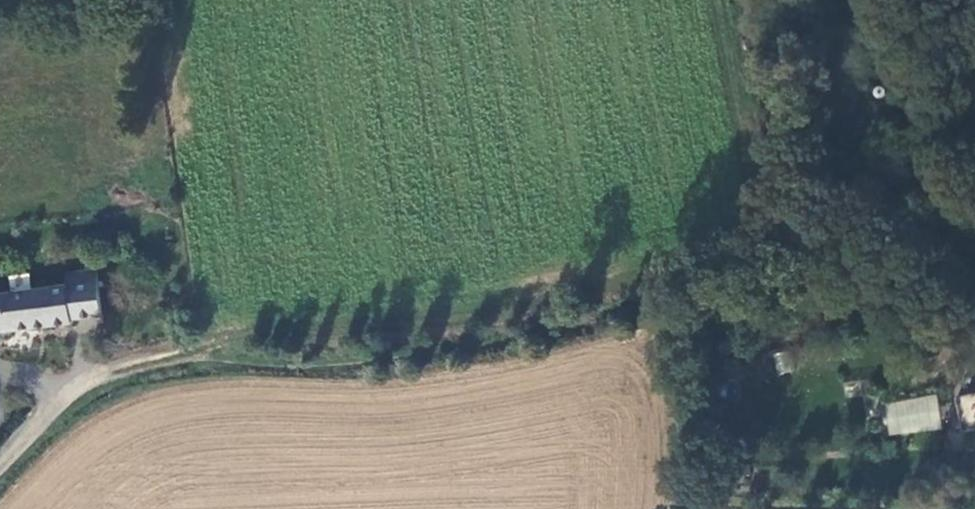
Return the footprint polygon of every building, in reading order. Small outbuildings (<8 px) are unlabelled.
[(57,277),(0,284),(0,319),(46,314),(60,310),(61,310),(91,306),(86,262),(56,265),(57,277)] [(947,392),(957,438),(974,435),(974,386),(947,392)] [(929,389),(876,397),(881,431),(934,423),(929,389)] [(957,438),(959,449),(964,452),(974,450),(974,435),(957,438)]
